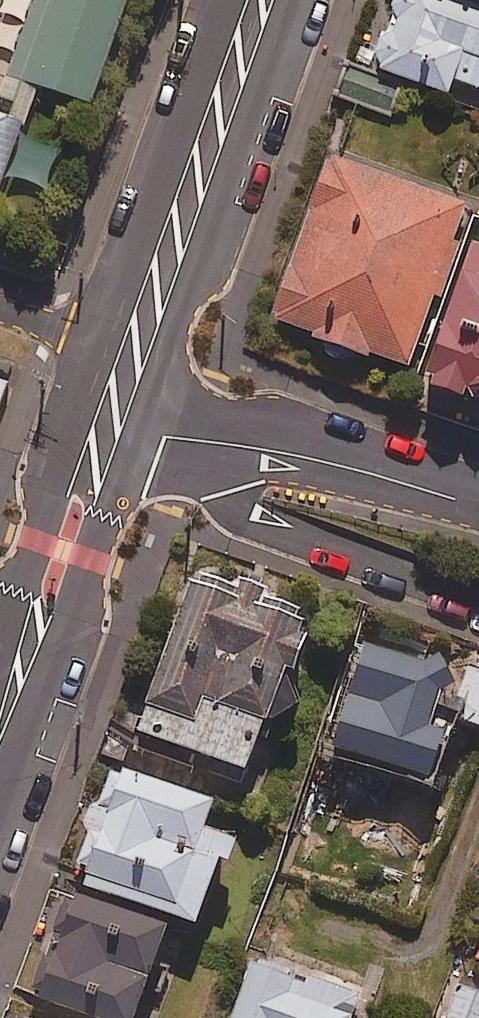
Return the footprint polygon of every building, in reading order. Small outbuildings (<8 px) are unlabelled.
[(37,92),(92,110),(130,0),(37,0),(9,82),(37,92)] [(378,74),(348,63),(334,99),(394,121),(408,85),(450,100),(456,84),(478,93),(478,6),(462,0),(405,0),(378,74)] [(9,82),(0,107),(0,192),(6,175),(42,187),(56,147),(22,135),(37,92),(9,82)] [(472,214),(329,165),(272,332),(410,379),(437,301),(442,303),(472,214)] [(473,255),(427,400),(478,416),(478,257),(473,255)] [(0,382),(0,410),(8,385),(0,382)] [(307,688),(295,684),(318,623),(267,605),(270,596),(236,583),(232,593),(195,579),(136,739),(250,781),(269,729),(288,737),(307,688)] [(368,655),(349,709),(337,705),(317,763),(435,804),(462,728),(478,734),(478,673),(453,664),(447,682),(368,655)] [(80,873),(92,878),(86,893),(196,936),(230,849),(205,839),(217,810),(120,772),(104,810),(94,806),(79,845),(89,849),(80,873)] [(75,904),(38,1006),(71,1017),(139,1017),(169,938),(75,904)] [(364,1003),(255,963),(234,1017),(358,1017),(364,1003)] [(458,991),(447,1017),(478,1017),(478,999),(458,991)]
